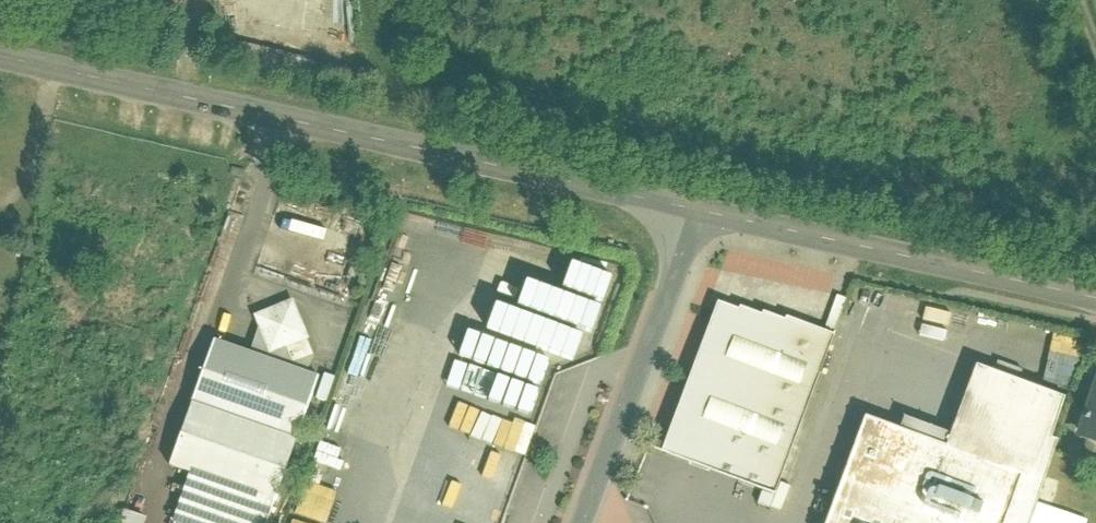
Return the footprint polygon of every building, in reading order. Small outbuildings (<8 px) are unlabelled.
[(933,339),(941,312),(884,296),(877,324),(933,339)] [(824,349),(713,308),(659,454),(770,495),(824,349)] [(215,341),(169,468),(188,475),(170,522),(262,522),(317,375),(215,341)] [(1041,382),(1067,385),(1071,355),(1045,352),(1041,382)] [(855,420),(817,522),(1026,522),(1065,400),(968,370),(940,452),(855,420)] [(1091,373),(1072,438),(1095,445),(1095,375),(1091,373)] [(116,522),(141,522),(144,517),(121,509),(116,522)]
